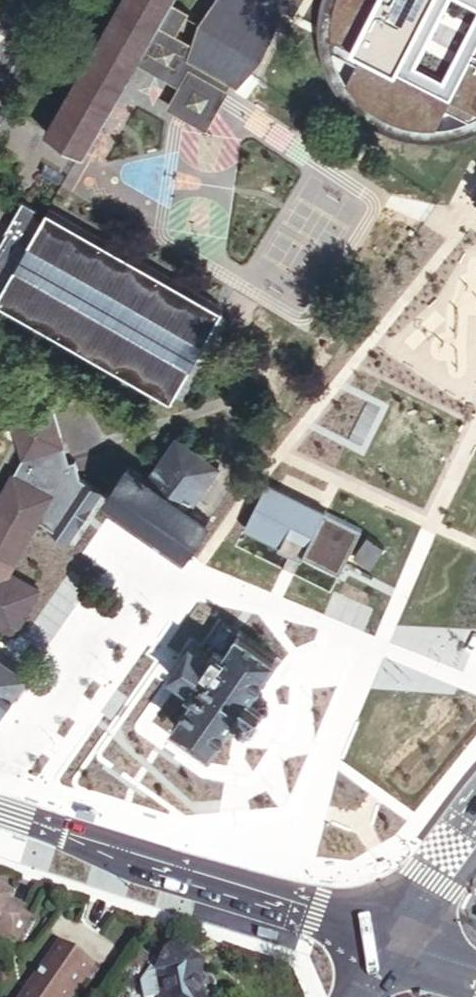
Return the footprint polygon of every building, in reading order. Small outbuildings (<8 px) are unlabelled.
[(132,64),(153,27),(171,36),(183,13),(167,4),(169,0),(116,0),(40,131),(80,155),(132,64)] [(225,84),(231,88),(257,56),(278,10),(282,0),(210,0),(194,23),(186,45),(182,58),(225,84)] [(278,10),(290,16),(299,0),(282,0),(278,10)] [(332,22),(346,74),(385,113),(437,127),(475,117),(475,0),(338,0),(332,22)] [(221,91),(225,84),(182,58),(186,45),(171,36),(153,27),(132,64),(172,87),(160,108),(200,131),(223,92),(221,91)] [(16,199),(0,227),(0,232),(0,304),(85,351),(168,397),(170,393),(179,399),(225,317),(216,312),(218,308),(41,207),(36,217),(29,212),(31,207),(16,199)] [(9,414),(22,454),(13,470),(12,472),(10,471),(0,490),(0,508),(32,525),(36,516),(47,524),(79,475),(77,475),(73,458),(67,460),(60,462),(55,445),(62,443),(50,402),(9,414)] [(216,463),(175,434),(155,462),(144,454),(137,464),(130,459),(105,492),(134,512),(185,549),(209,516),(189,501),(216,463)] [(62,443),(55,445),(60,462),(67,460),(62,443)] [(98,487),(79,475),(47,524),(46,525),(63,537),(98,487)] [(301,551),(338,571),(363,527),(269,479),(246,523),(281,541),(282,538),(303,549),(301,551)] [(10,565),(32,525),(0,508),(0,584),(10,565)] [(369,533),(354,552),(370,564),(385,546),(369,533)] [(281,541),(279,545),(299,555),(301,551),(303,549),(282,538),(281,541)] [(10,565),(0,584),(0,616),(16,625),(40,581),(10,565)] [(251,687),(276,652),(240,626),(238,627),(220,615),(210,630),(224,641),(213,656),(189,640),(168,670),(195,689),(174,721),(209,747),(235,711),(249,721),(265,697),(251,687)] [(27,668),(2,651),(0,649),(0,708),(27,668)] [(0,892),(0,935),(9,940),(11,937),(19,941),(32,919),(25,915),(26,911),(12,902),(13,899),(0,892)] [(93,968),(59,945),(24,996),(73,996),(93,968)] [(172,945),(158,964),(155,962),(145,977),(145,982),(141,983),(137,988),(138,996),(199,996),(198,992),(197,986),(198,978),(199,971),(201,964),(172,945)] [(152,960),(134,948),(123,964),(141,976),(152,960)] [(109,986),(102,996),(124,996),(109,986)]
